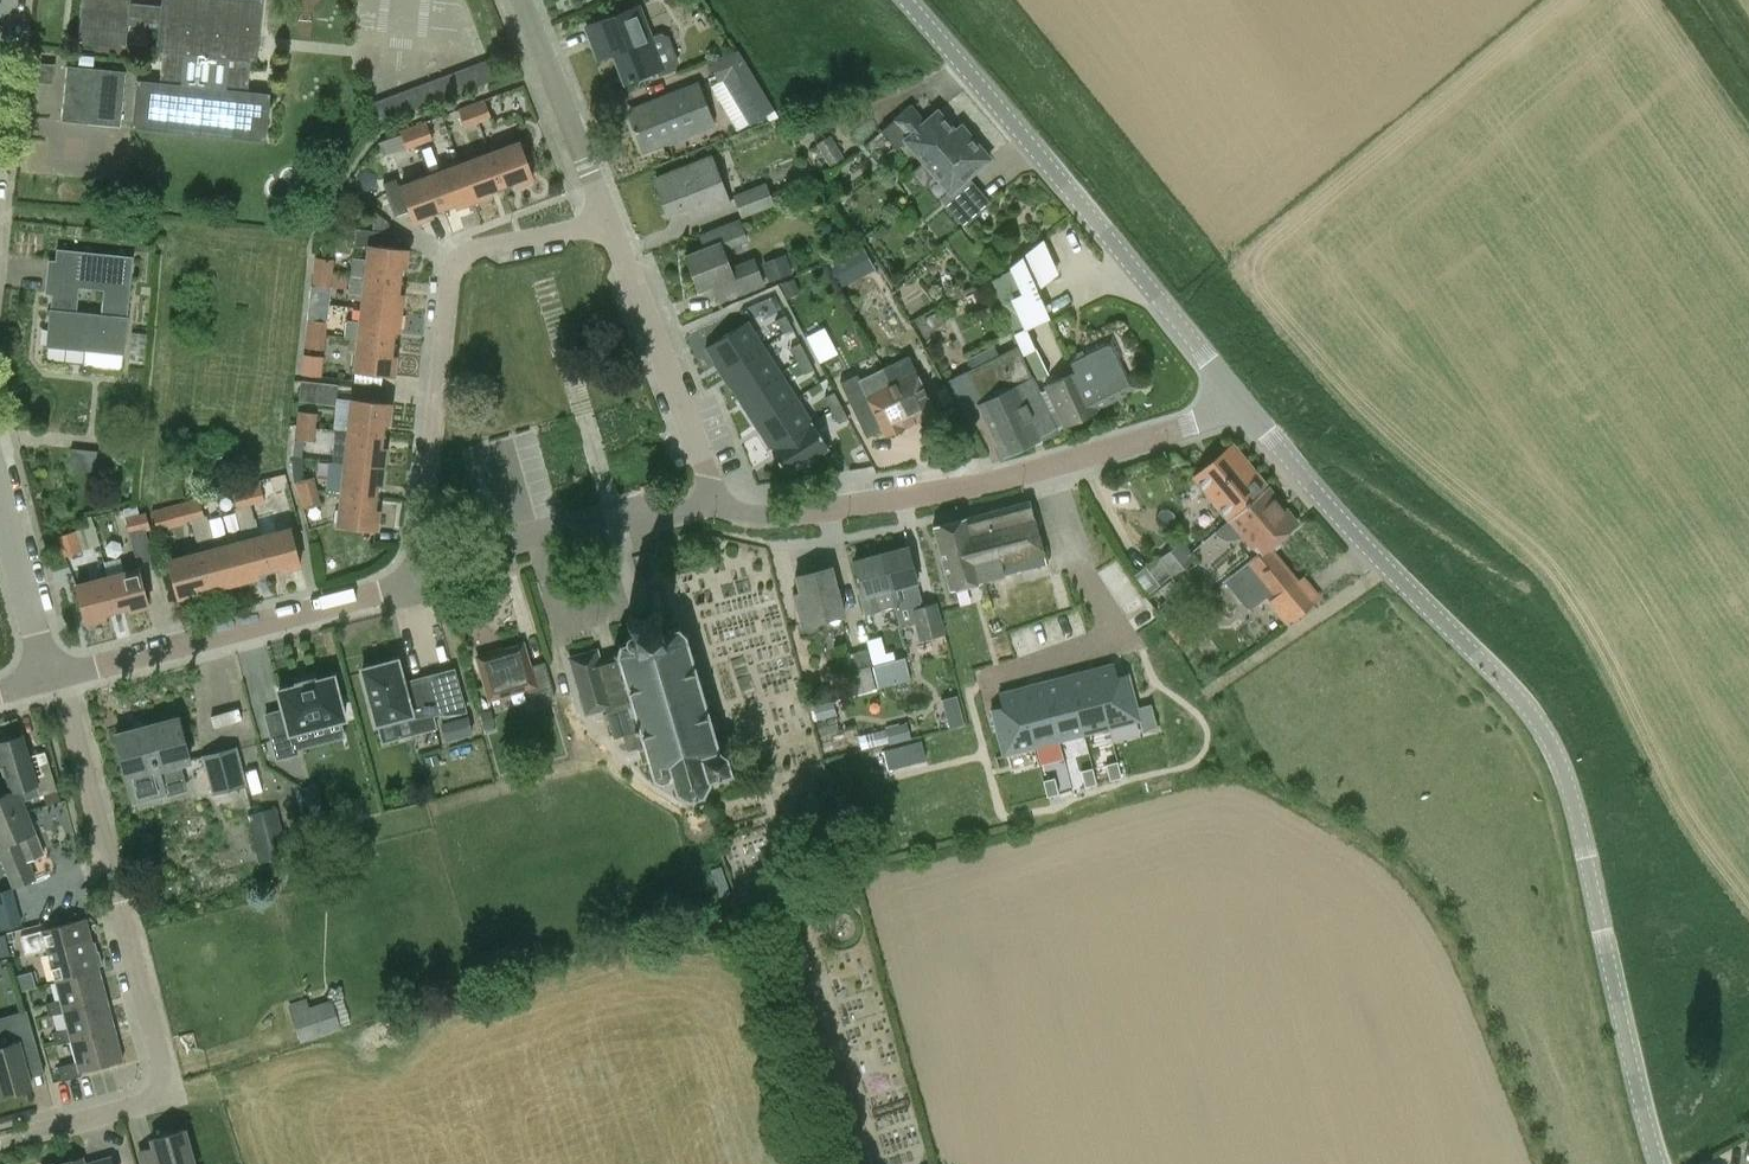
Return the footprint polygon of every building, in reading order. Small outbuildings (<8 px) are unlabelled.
[(257,60),(263,0),(162,0),(161,5),(130,2),(131,0),(82,0),(78,43),(126,48),(128,24),(159,27),(157,51),(163,52),(160,82),(137,80),(132,125),(266,138),(270,92),(248,90),(251,59),(257,60)] [(651,37),(639,6),(585,27),(591,42),(606,37),(624,83),(656,70),(658,76),(674,69),(678,62),(668,37),(660,34),(651,37)] [(778,116),(736,50),(710,60),(719,83),(723,81),(751,125),(765,116),(769,121),(778,116)] [(487,61),(367,106),(374,125),(494,79),(487,61)] [(62,121),(120,126),(126,72),(67,66),(62,121)] [(644,151),(712,124),(696,83),(655,100),(658,106),(630,116),(644,151)] [(485,99),(471,104),(479,124),(492,118),(485,99)] [(479,124),(471,104),(458,109),(465,127),(465,129),(479,124)] [(918,182),(970,137),(961,126),(955,131),(937,111),(925,121),(911,104),(881,130),(896,148),(906,140),(923,161),(910,172),(918,182)] [(413,127),(419,146),(433,141),(426,122),(413,127)] [(406,151),(419,146),(413,127),(399,133),(406,151)] [(844,157),(830,135),(816,143),(830,166),(844,157)] [(970,137),(918,182),(925,190),(939,179),(950,192),(941,200),(964,226),(989,204),(967,177),(989,158),(970,137)] [(489,153),(501,184),(513,180),(515,185),(533,178),(519,142),(489,153)] [(489,188),(501,184),(489,153),(460,164),(474,200),(491,194),(489,188)] [(693,217),(728,203),(710,157),(655,179),(668,213),(688,205),(693,217)] [(456,207),(474,200),(460,164),(431,175),(442,206),(454,201),(456,207)] [(430,210),(442,206),(431,175),(401,186),(414,222),(433,216),(430,210)] [(815,176),(771,193),(768,185),(734,198),(742,219),(776,206),(775,203),(819,187),(815,176)] [(730,270),(723,250),(748,241),(741,219),(698,234),(702,249),(685,256),(699,290),(722,281),(728,298),(762,284),(756,270),(755,270),(752,262),(730,270)] [(354,258),(352,275),(398,280),(399,268),(405,268),(407,249),(388,247),(390,232),(355,228),(354,243),(369,245),(367,259),(354,258)] [(875,268),(862,244),(828,262),(840,286),(875,268)] [(124,352),(134,256),(57,248),(47,345),(124,352)] [(788,253),(767,260),(773,280),(795,272),(788,253)] [(316,257),(315,271),(331,273),(333,259),(316,257)] [(331,273),(315,271),(313,286),(330,288),(331,273)] [(1022,298),(1010,272),(994,287),(1016,334),(1027,329),(1014,302),(1022,298)] [(363,294),(362,308),(400,312),(402,294),(397,293),(398,280),(352,275),(350,293),(363,294)] [(789,280),(787,281),(781,284),(787,298),(799,292),(793,278),(789,280)] [(345,337),(358,339),(391,343),(392,330),(398,331),(400,312),(362,308),(360,321),(347,320),(345,337)] [(925,316),(933,331),(946,324),(939,309),(925,316)] [(776,320),(783,334),(793,329),(786,315),(776,320)] [(307,320),(306,334),(325,336),(326,322),(307,320)] [(706,347),(722,373),(764,347),(747,321),(706,347)] [(824,327),(806,336),(819,362),(837,353),(824,327)] [(325,336),(306,334),(305,348),(324,350),(325,336)] [(1076,372),(1045,387),(1063,424),(1064,427),(1098,410),(1097,408),(1138,389),(1131,375),(1121,355),(1112,336),(1068,356),(1076,372)] [(390,355),(391,343),(358,339),(355,371),(394,375),(396,355),(390,355)] [(791,348),(797,361),(807,356),(800,343),(791,348)] [(1040,435),(1056,427),(1016,345),(947,379),(963,412),(977,405),(1002,456),(1041,437),(1040,435)] [(738,399),(780,372),(764,347),(722,373),(738,399)] [(324,358),(304,356),(301,375),(322,377),(324,358)] [(807,356),(797,361),(804,374),(814,370),(807,356)] [(883,368),(910,424),(934,412),(907,356),(883,368)] [(910,424),(883,368),(859,380),(886,435),(910,424)] [(796,397),(780,372),(738,399),(755,424),(796,397)] [(335,405),(337,384),(301,380),(299,400),(335,405)] [(831,410),(841,406),(834,392),(824,397),(831,410)] [(771,450),(813,423),(796,397),(755,424),(771,450)] [(348,431),(381,435),(382,422),(388,423),(390,404),(352,399),(348,431)] [(848,419),(841,406),(831,410),(838,424),(848,419)] [(300,413),(299,426),(315,428),(317,415),(300,413)] [(829,449),(813,423),(771,450),(787,475),(829,449)] [(315,428),(299,426),(297,441),(313,443),(315,429),(315,428)] [(380,447),(381,435),(348,431),(345,462),(383,466),(385,448),(380,447)] [(1228,519),(1267,487),(1232,444),(1193,476),(1228,519)] [(95,451),(71,448),(69,468),(93,470),(95,451)] [(381,484),(383,466),(345,462),(341,493),(374,497),(376,484),(381,484)] [(284,475),(269,479),(274,495),(289,491),(284,475)] [(299,495),(316,490),(312,476),(295,481),(299,495)] [(261,484),(247,488),(251,506),(266,502),(261,484)] [(1267,487),(1228,519),(1228,520),(1214,532),(1219,536),(1224,538),(1228,540),(1233,539),(1238,538),(1242,536),(1257,554),(1233,574),(1224,581),(1246,608),(1253,608),(1269,595),(1288,618),(1311,600),(1268,548),(1297,524),(1267,487)] [(251,506),(247,488),(232,492),(237,510),(251,506)] [(316,490),(299,495),(303,509),(320,505),(316,491),(316,490)] [(373,509),(374,497),(341,493),(338,525),(376,529),(379,509),(373,509)] [(200,497),(186,501),(191,522),(205,518),(200,497)] [(1059,607),(1030,500),(966,518),(965,516),(934,525),(951,589),(1002,575),(1014,620),(1059,607)] [(191,522),(186,501),(151,510),(157,531),(191,522)] [(146,513),(125,518),(137,564),(151,561),(144,532),(151,530),(146,513)] [(258,528),(257,528),(268,567),(281,564),(282,570),(300,565),(290,528),(278,531),(273,514),(256,519),(258,528)] [(228,536),(227,536),(239,581),(258,576),(256,570),(268,567),(257,528),(228,536)] [(82,551),(76,532),(59,538),(65,556),(82,551)] [(200,552),(199,552),(207,583),(220,580),(222,586),(239,581),(227,536),(211,540),(212,542),(198,545),(200,552)] [(1180,540),(1155,560),(1169,578),(1194,558),(1180,540)] [(895,607),(894,607),(900,628),(914,624),(919,640),(945,632),(937,602),(924,606),(908,546),(878,554),(887,590),(891,589),(895,607)] [(207,583),(199,552),(168,560),(178,597),(197,592),(196,586),(207,583)] [(879,610),(895,606),(891,589),(887,590),(878,554),(854,560),(869,613),(879,610)] [(104,562),(108,576),(116,607),(129,604),(130,610),(149,605),(139,568),(124,572),(121,557),(104,562)] [(801,625),(844,613),(832,566),(795,576),(799,592),(793,593),(801,625)] [(104,611),(116,607),(108,576),(77,584),(87,621),(105,616),(104,611)] [(663,630),(657,611),(629,619),(634,638),(620,643),(616,653),(617,655),(599,660),(596,650),(570,658),(586,716),(606,710),(614,737),(623,735),(627,750),(643,746),(644,749),(638,750),(642,763),(648,762),(652,778),(661,783),(672,780),(676,792),(689,799),(703,795),(711,782),(710,780),(733,773),(728,756),(732,750),(730,743),(725,741),(718,743),(686,633),(678,626),(663,630)] [(529,666),(524,647),(501,653),(498,650),(477,656),(490,698),(523,689),(528,704),(555,696),(545,662),(529,666)] [(866,652),(842,658),(852,694),(875,687),(866,652)] [(398,659),(362,668),(377,723),(410,714),(412,719),(444,711),(436,681),(415,687),(416,691),(407,693),(398,659)] [(906,659),(874,667),(880,688),(912,679),(906,659)] [(1117,676),(1114,665),(1094,670),(1109,728),(1140,719),(1137,708),(1128,673),(1117,676)] [(1109,728),(1094,670),(1069,677),(1084,734),(1109,728)] [(334,675),(314,681),(314,679),(298,683),(298,685),(279,690),(284,709),(266,714),(277,758),(297,752),(292,732),(345,718),(334,675)] [(1059,741),(1084,734),(1069,677),(1044,683),(1059,741)] [(1044,683),(1019,689),(1034,747),(1059,741),(1044,683)] [(1034,747),(1019,689),(999,695),(1002,706),(991,709),(1003,755),(1034,747)] [(957,696),(942,699),(944,709),(959,705),(957,696)] [(813,707),(817,721),(836,715),(832,701),(813,707)] [(1150,705),(1137,708),(1140,719),(1142,725),(1155,722),(1150,705)] [(484,729),(494,726),(491,714),(481,717),(484,729)] [(446,740),(472,732),(467,716),(441,724),(446,740)] [(177,717),(116,734),(131,791),(162,782),(158,770),(178,765),(189,761),(177,717)] [(905,725),(886,729),(890,745),(909,741),(905,725)] [(22,800),(56,790),(51,774),(36,779),(22,735),(12,738),(9,735),(3,737),(1,741),(0,742),(0,752),(12,791),(17,789),(22,800)] [(907,765),(927,760),(922,741),(903,746),(907,765)] [(236,749),(201,758),(211,797),(246,787),(236,749)] [(1121,777),(1117,761),(1106,764),(1110,780),(1121,777)] [(1085,787),(1097,784),(1092,768),(1081,770),(1085,787)] [(1043,780),(1047,796),(1059,794),(1055,777),(1043,780)] [(12,791),(0,796),(0,855),(13,888),(37,878),(29,860),(44,854),(35,832),(21,800),(16,789),(12,791)] [(59,801),(56,790),(43,794),(46,804),(59,801)] [(312,829),(322,826),(316,801),(305,803),(312,829)] [(247,815),(259,865),(287,858),(275,808),(247,815)] [(14,926),(47,909),(40,895),(7,911),(14,926)] [(47,948),(91,936),(86,918),(21,935),(26,954),(47,949),(47,948)] [(47,949),(55,979),(99,968),(98,966),(103,965),(99,951),(95,952),(91,936),(47,948),(47,949)] [(63,1009),(107,998),(99,968),(55,979),(56,983),(60,999),(46,1003),(49,1014),(64,1011),(63,1009)] [(71,1040),(115,1029),(107,998),(63,1009),(64,1011),(68,1028),(53,1031),(57,1044),(71,1040)] [(309,1011),(306,1001),(291,1006),(301,1040),(339,1028),(332,1004),(309,1011)] [(28,1078),(45,1073),(30,1021),(0,1029),(0,1092),(1,1096),(31,1087),(28,1078)] [(71,1040),(77,1061),(58,1066),(62,1080),(81,1075),(80,1071),(123,1060),(115,1029),(71,1040)] [(185,1129),(152,1138),(154,1148),(139,1152),(143,1163),(195,1163),(185,1129)]
